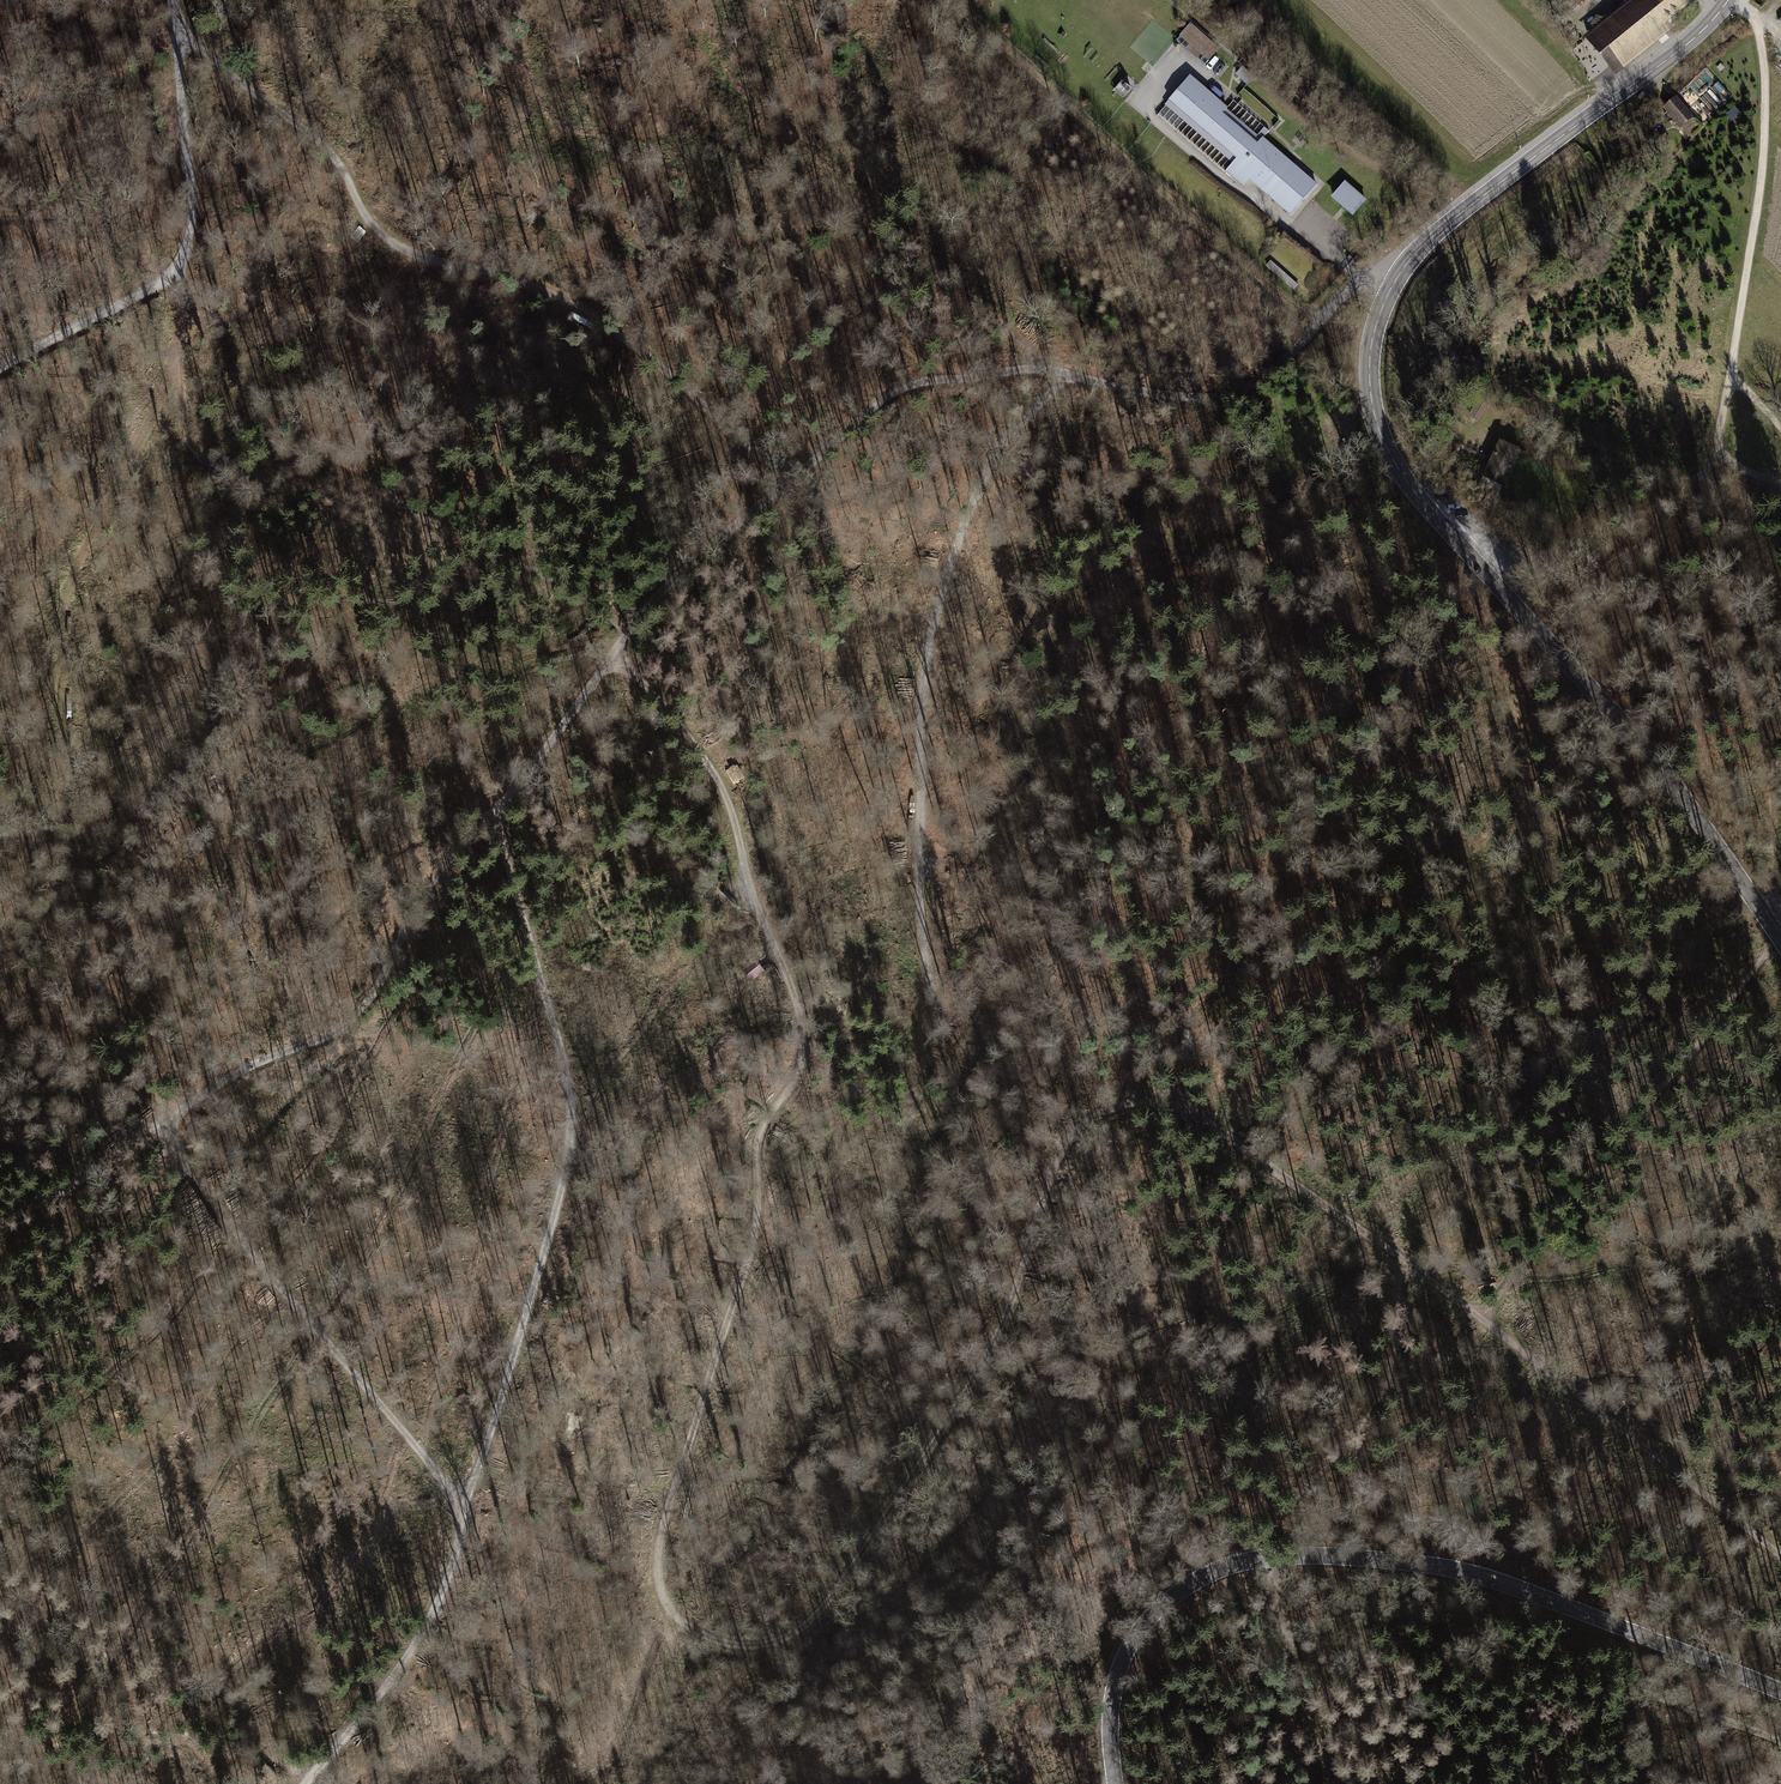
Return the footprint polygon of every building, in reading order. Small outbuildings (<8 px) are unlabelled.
[(1588,34),(1614,69),(1670,28),(1665,22),(1687,6),(1683,0),(1636,0),(1588,34)] [(1188,24),(1174,40),(1203,65),(1217,49),(1188,24)] [(1187,75),(1156,112),(1225,172),(1230,166),(1288,216),(1315,184),(1261,137),(1270,127),(1234,95),(1224,107),(1187,75)] [(1342,182),(1331,195),(1352,213),(1364,200),(1342,182)] [(1298,287),(1268,260),(1262,266),(1292,293),(1298,287)] [(1479,421),(1489,403),(1478,397),(1468,415),(1479,421)] [(1517,450),(1499,440),(1482,476),(1483,476),(1498,483),(1500,485),(1517,450)] [(1494,491),(1498,483),(1483,476),(1479,484),(1494,491)]
